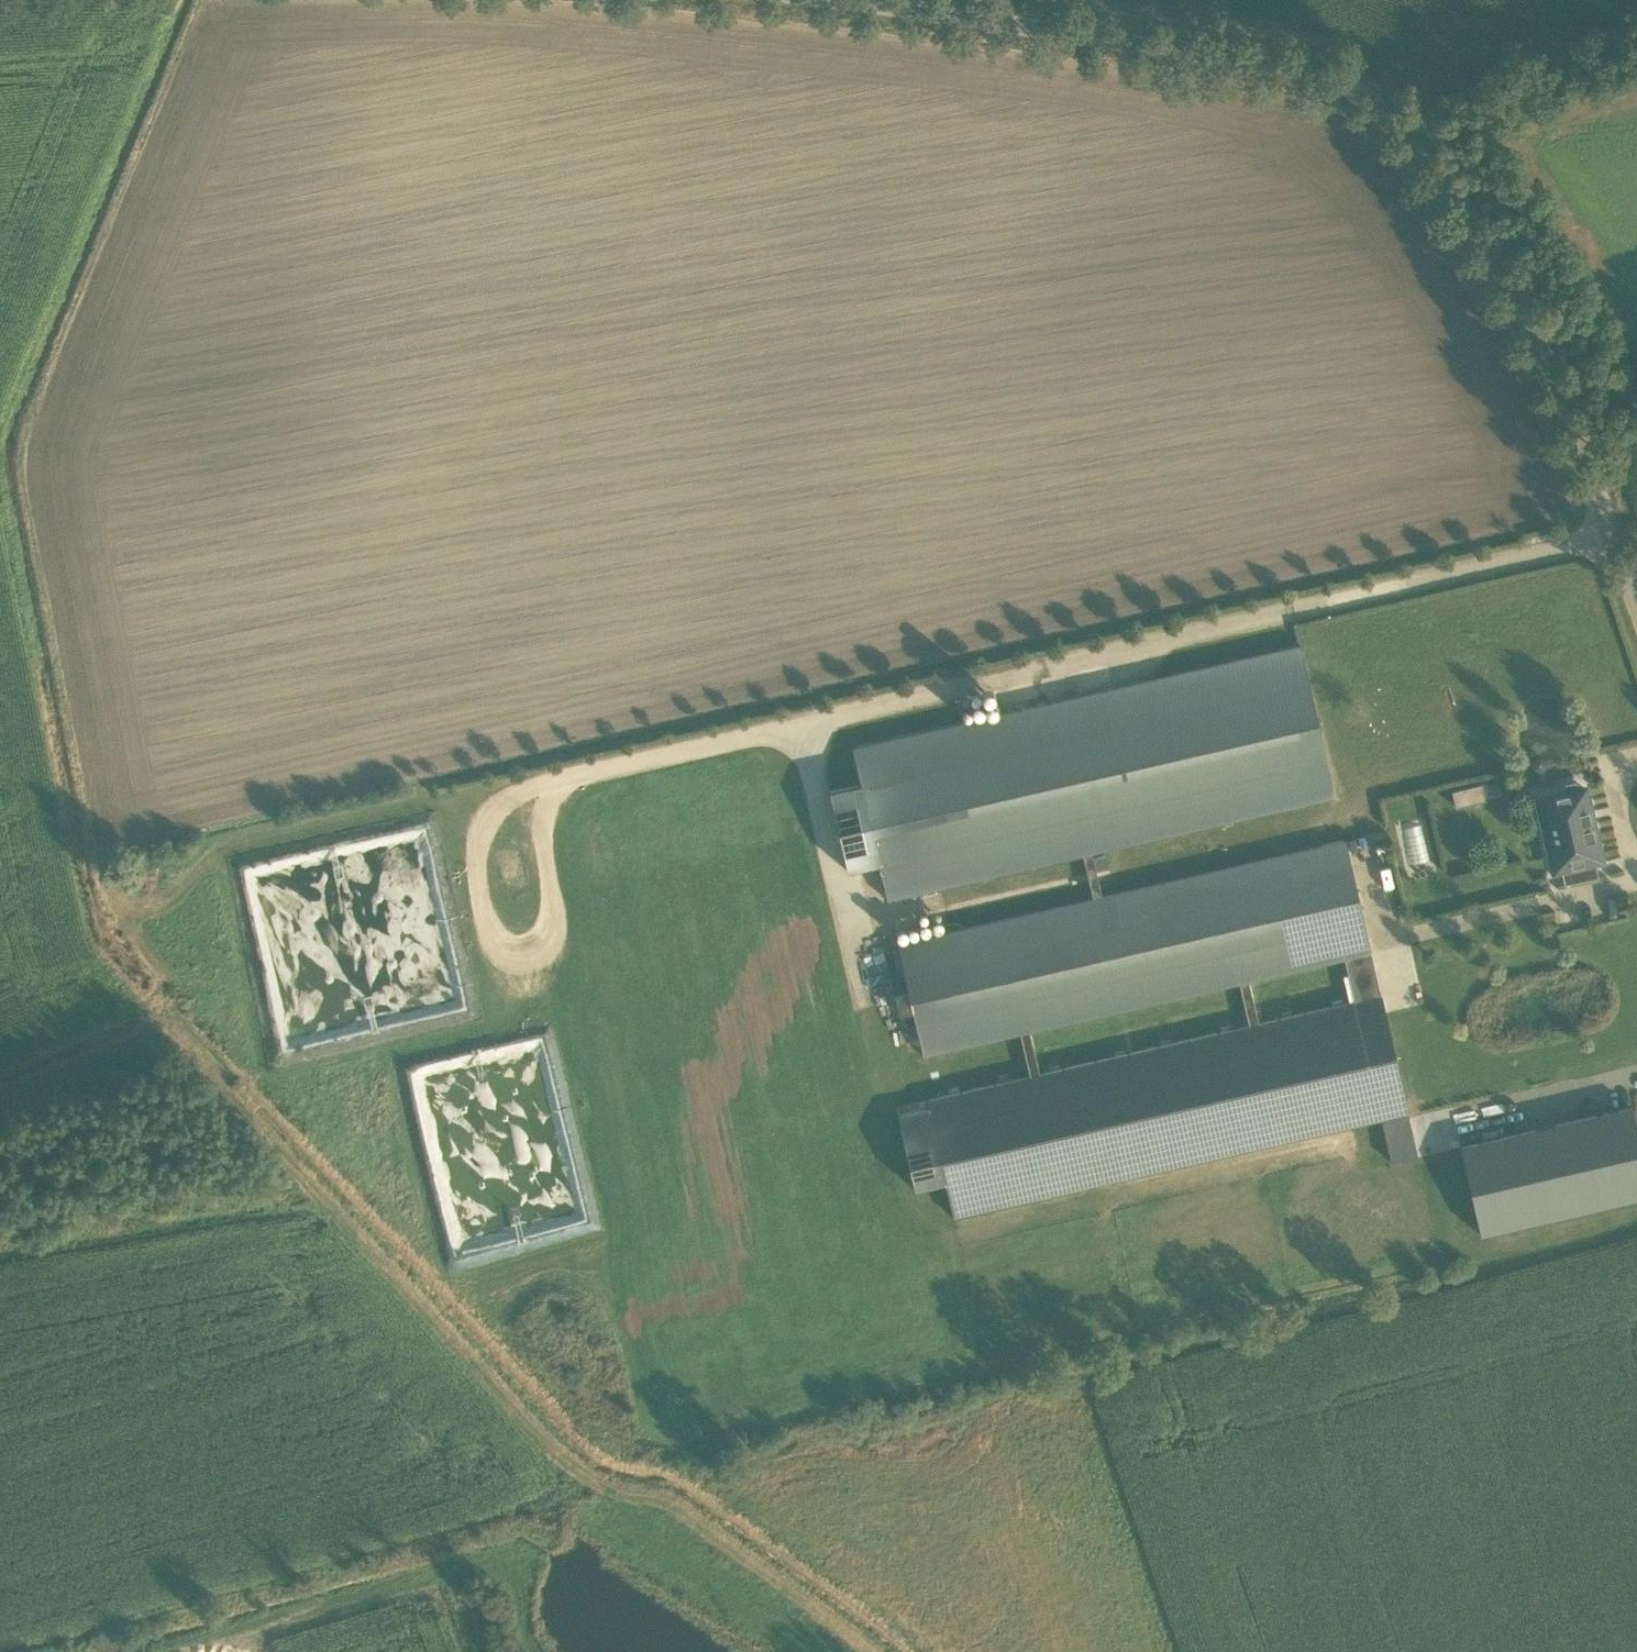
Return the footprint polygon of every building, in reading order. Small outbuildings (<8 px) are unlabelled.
[(1102,895),(1096,871),(1108,868),(1106,854),(1093,857),(1092,853),(1335,797),(1300,644),(853,747),(861,783),(829,791),(847,870),(880,863),(888,900),(1083,855),(1093,897),(898,942),(908,988),(895,991),(900,1013),(913,1010),(924,1056),(1020,1034),(1030,1075),(927,1098),(929,1108),(897,1116),(914,1189),(946,1181),(954,1218),(1408,1113),(1381,996),(1345,839),(1102,895)] [(1580,789),(1579,785),(1575,782),(1566,784),(1563,788),(1564,793),(1547,797),(1552,818),(1543,821),(1551,859),(1555,858),(1557,870),(1561,869),(1564,884),(1598,876),(1595,862),(1598,861),(1594,844),(1598,843),(1593,822),(1589,822),(1587,811),(1590,810),(1585,788),(1580,789)] [(1460,1146),(1480,1234),(1636,1198),(1636,1131),(1631,1107),(1460,1146)]
